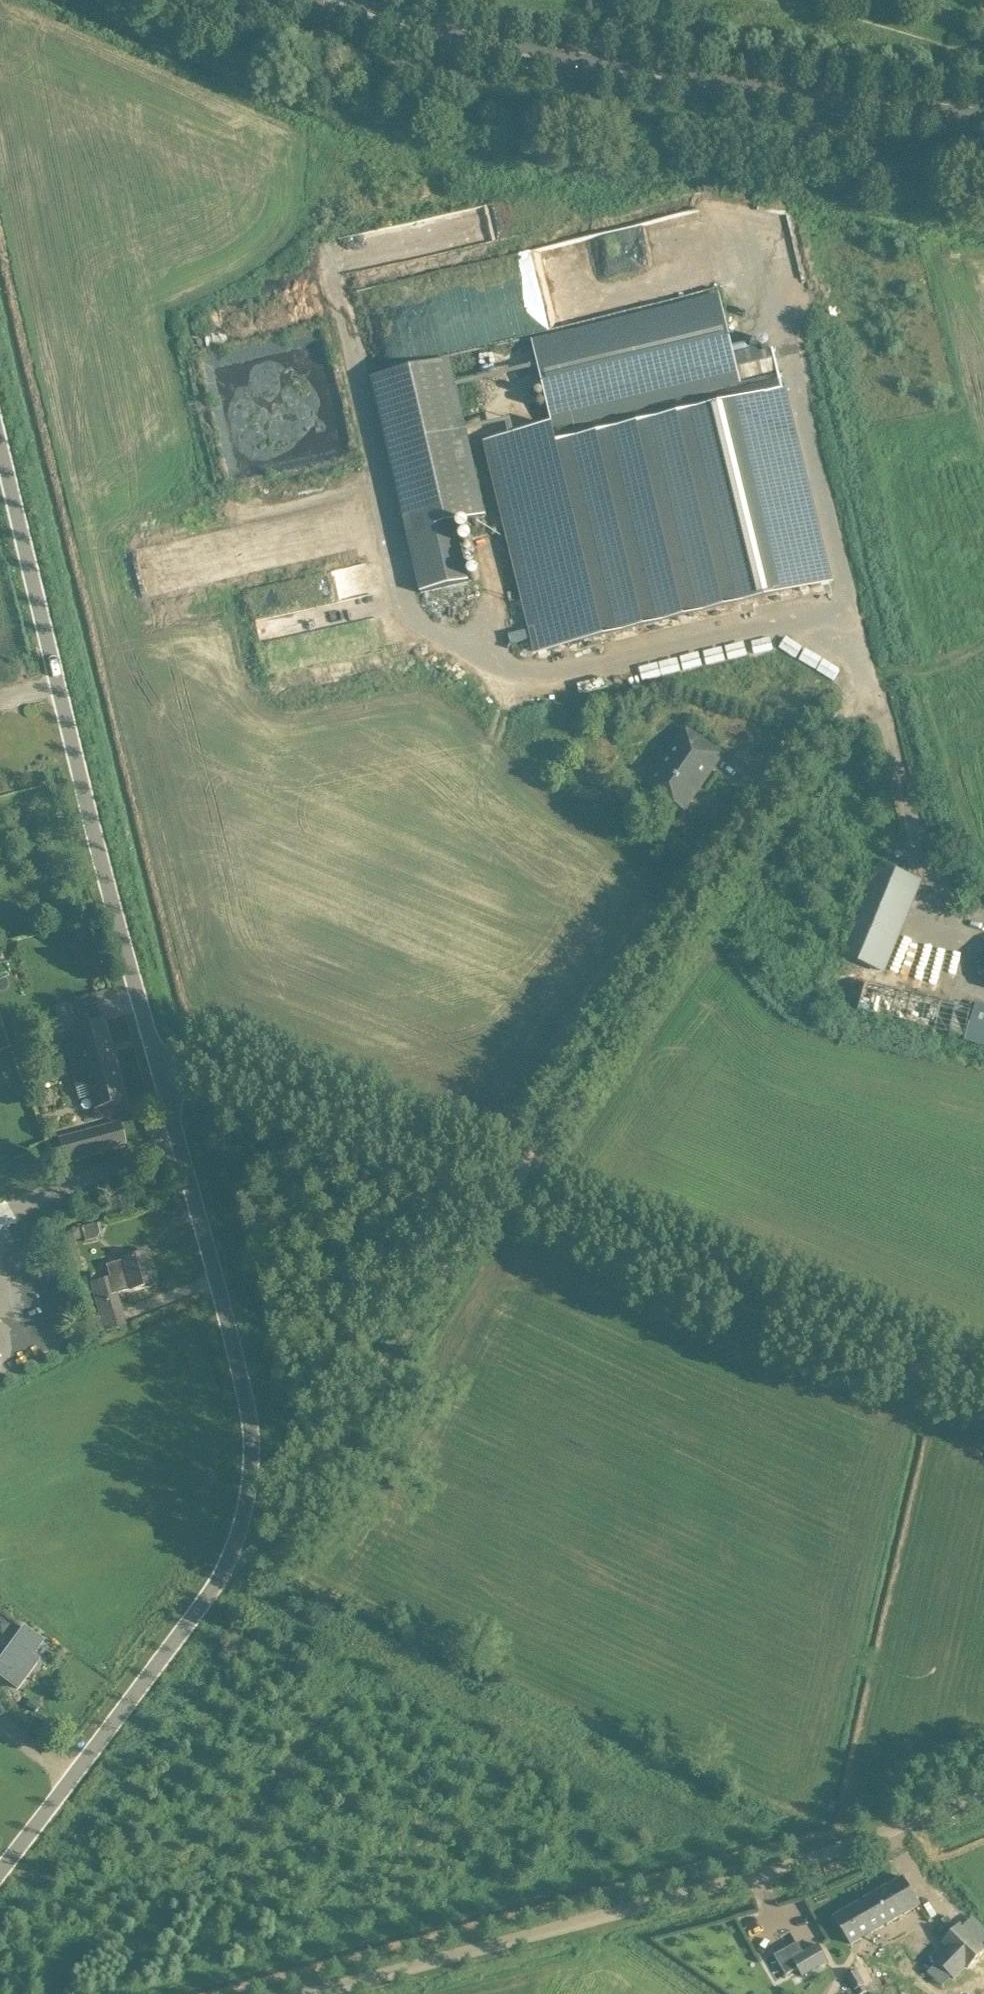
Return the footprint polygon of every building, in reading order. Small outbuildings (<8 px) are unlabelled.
[(427,277),(407,277),(408,302),(427,301),(427,277)] [(535,655),(834,581),(787,388),(783,389),(773,348),(759,351),(757,347),(734,352),(719,293),(531,338),(552,424),(483,441),(535,655)] [(415,314),(423,356),(441,353),(433,311),(415,314)] [(408,534),(487,515),(450,359),(371,377),(408,534)] [(719,751),(703,739),(685,727),(668,750),(645,783),(652,787),(668,798),(685,810),(698,792),(724,754),(719,751)] [(844,957),(878,970),(907,894),(915,875),(881,863),(873,881),(844,957)] [(982,1004),(977,1002),(967,1040),(983,1044),(983,1004),(982,1004)] [(76,1043),(64,1046),(75,1089),(87,1085),(91,1101),(94,1110),(105,1107),(125,1101),(103,1020),(84,1025),(72,1028),(76,1043)] [(65,1161),(106,1150),(125,1145),(119,1122),(59,1138),(65,1161)] [(97,1239),(100,1234),(97,1223),(82,1227),(86,1241),(97,1239)] [(147,1252),(128,1257),(122,1258),(122,1260),(106,1264),(109,1276),(91,1281),(105,1329),(124,1324),(116,1293),(156,1282),(147,1252)] [(93,1307),(88,1287),(79,1289),(85,1309),(93,1307)] [(0,1658),(0,1676),(18,1688),(39,1659),(32,1655),(43,1640),(24,1626),(0,1658)] [(834,1917),(844,1934),(850,1945),(920,1905),(904,1877),(834,1917)] [(831,1960),(807,1920),(791,1929),(799,1942),(790,1947),(783,1934),(760,1947),(766,1959),(776,1953),(788,1974),(800,1967),(805,1975),(831,1960)] [(983,1951),(983,1946),(960,1923),(942,1942),(948,1947),(935,1960),(954,1978),(966,1965),(969,1967),(983,1951)]
